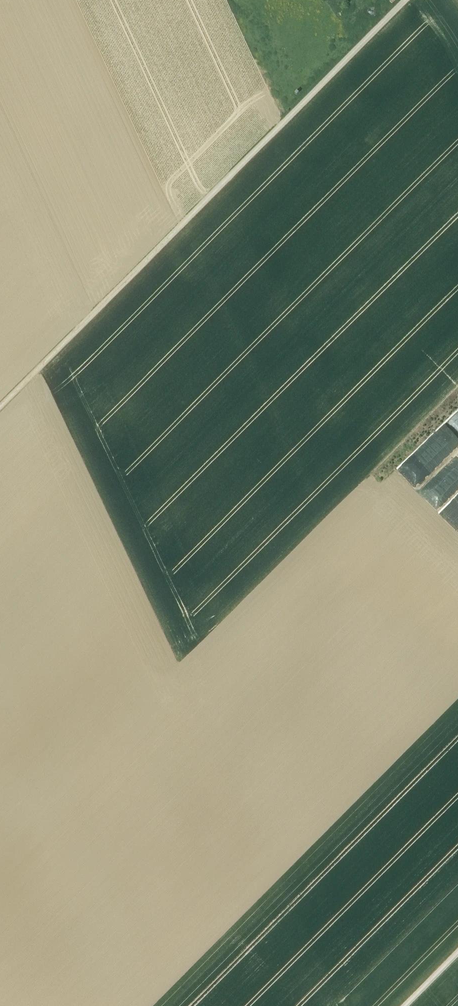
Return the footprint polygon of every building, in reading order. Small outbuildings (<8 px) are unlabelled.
[(414,460),(399,475),(411,488),(427,473),(414,460)]
